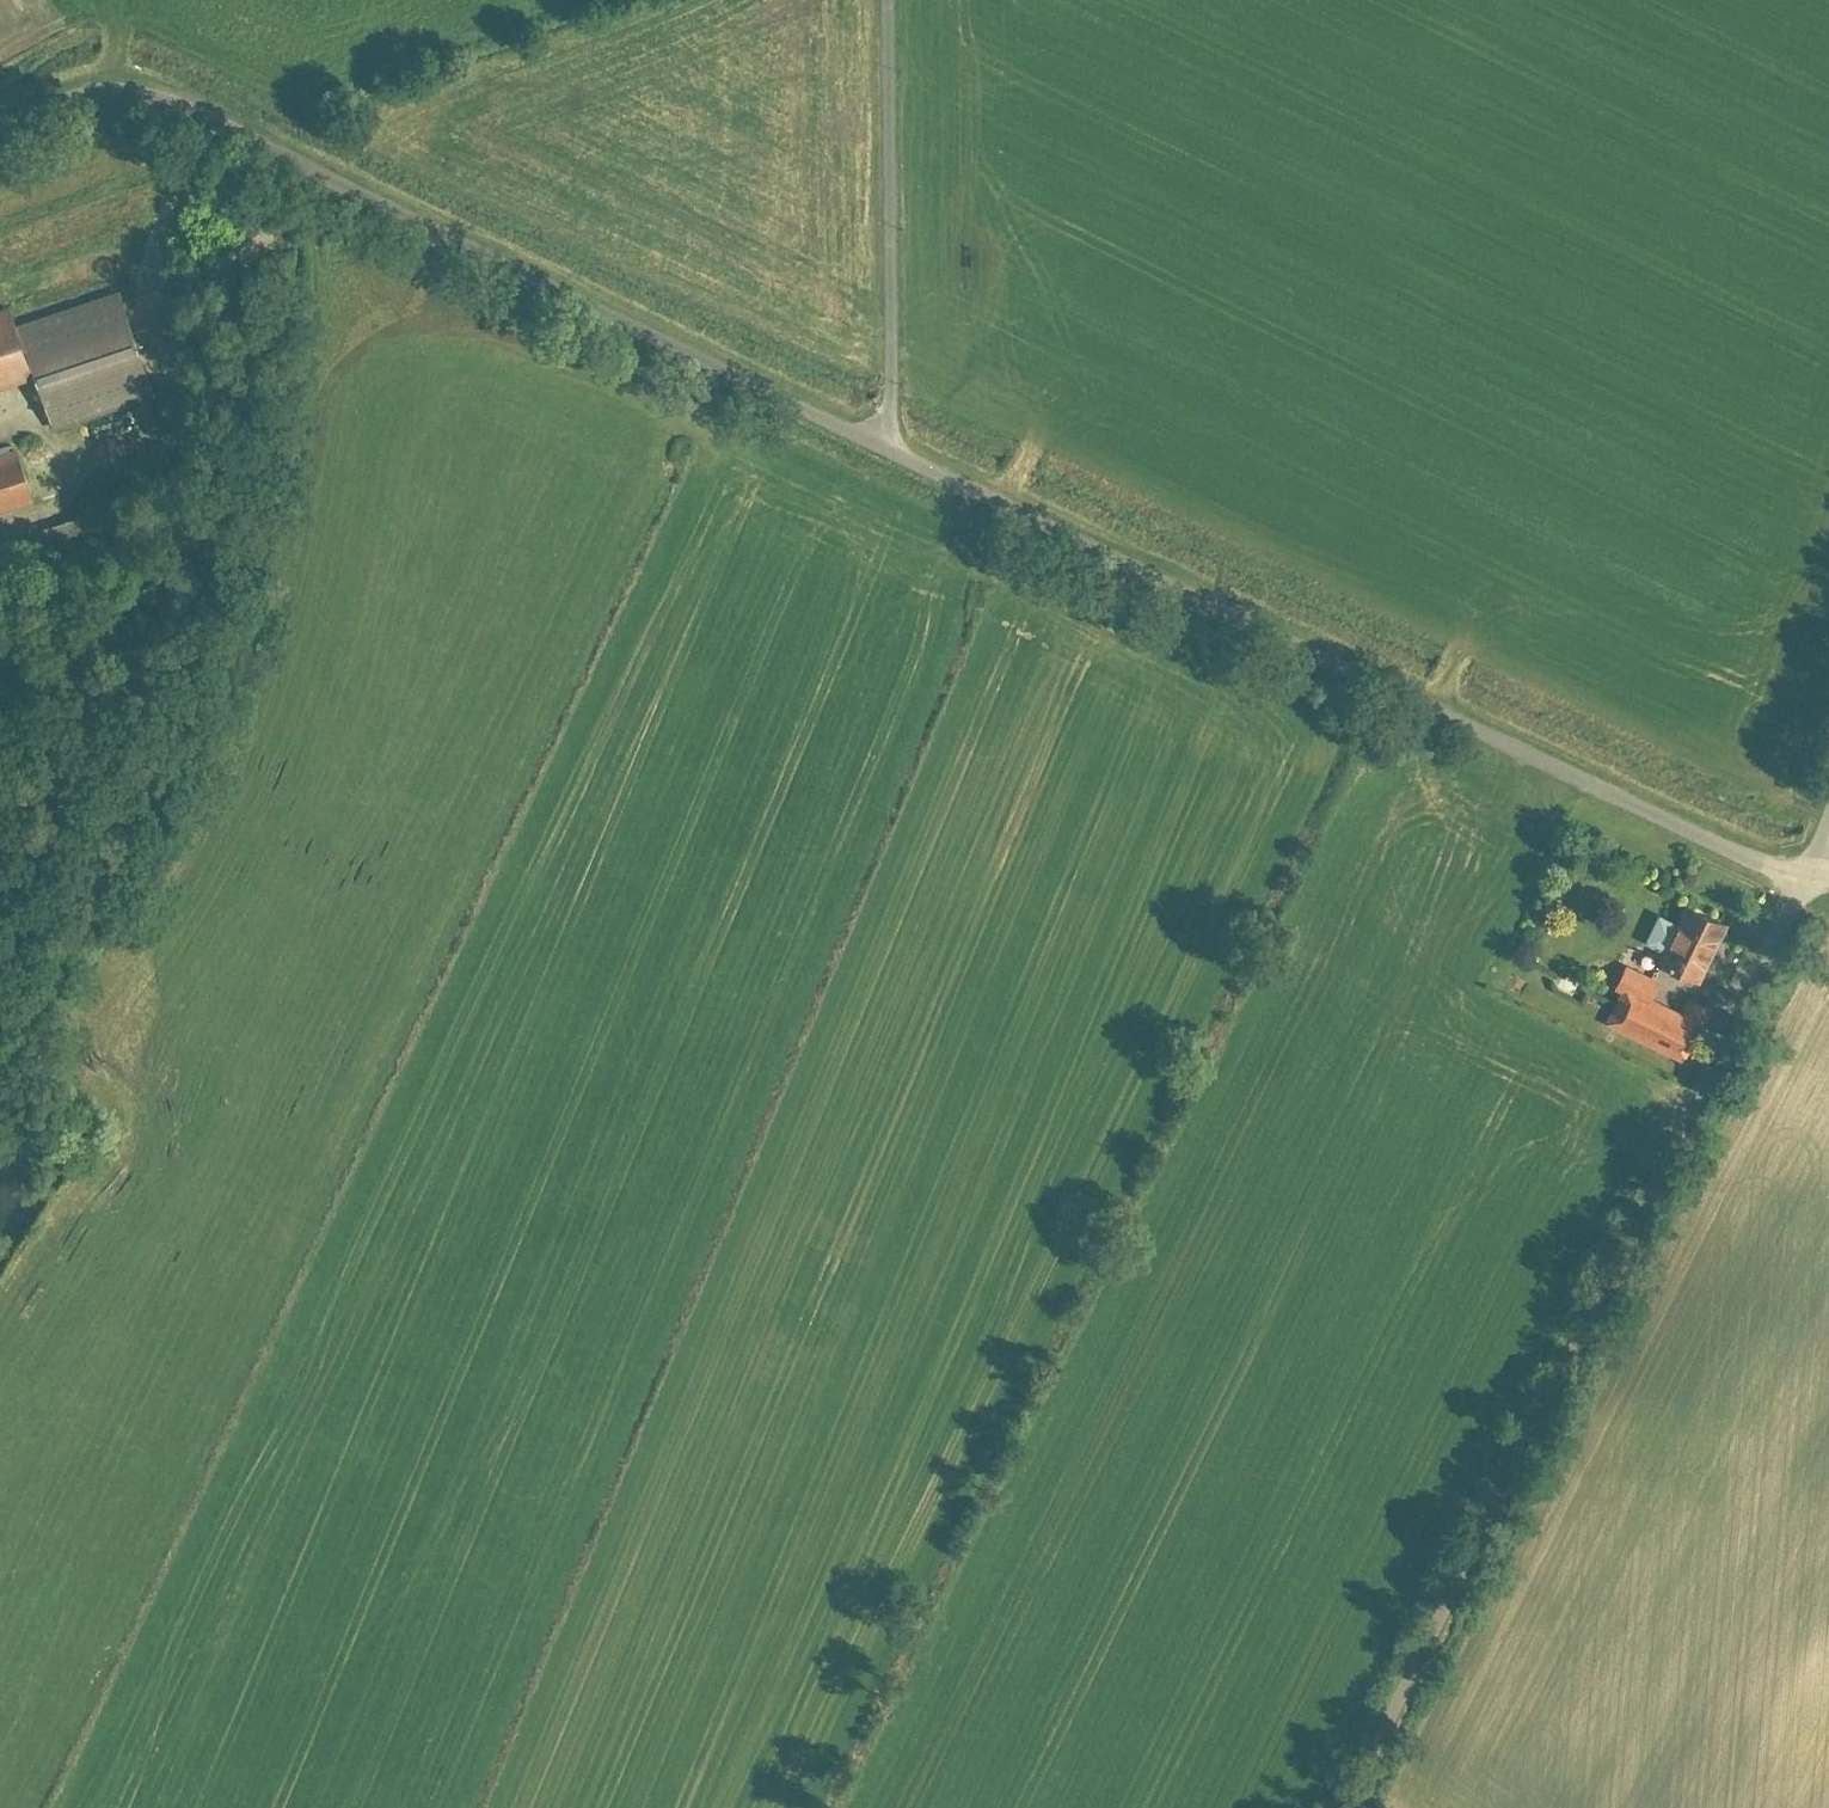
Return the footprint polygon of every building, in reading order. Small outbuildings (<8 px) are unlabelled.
[(28,333),(58,429),(163,397),(133,300),(28,333)] [(0,324),(0,398),(41,386),(20,318),(0,324)] [(43,496),(27,450),(0,459),(0,511),(43,496)] [(1674,910),(1648,961),(1691,982),(1716,931),(1674,910)] [(1608,988),(1614,991),(1597,1025),(1674,1064),(1702,1009),(1680,999),(1673,1014),(1649,1002),(1657,985),(1619,966),(1608,988)]
